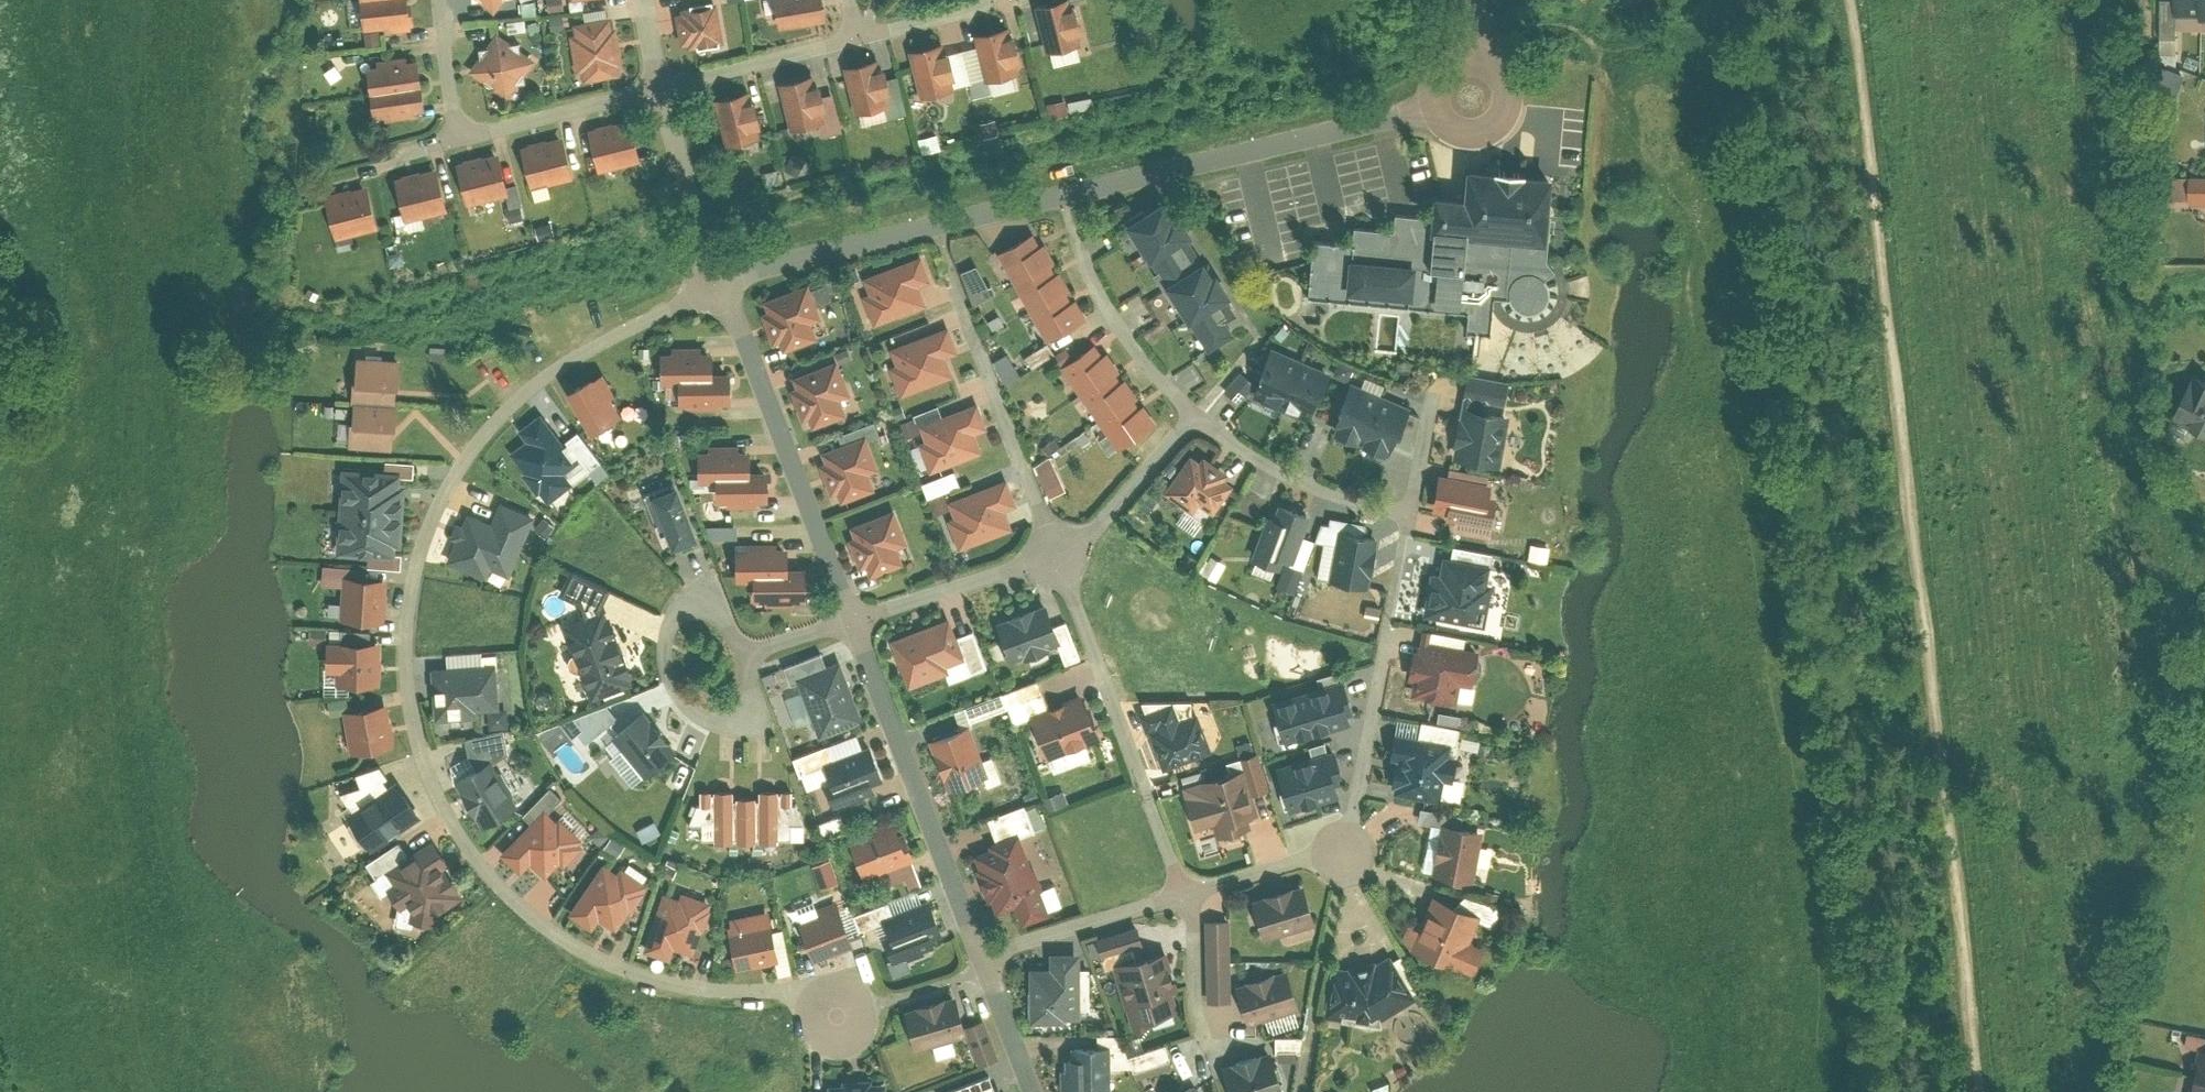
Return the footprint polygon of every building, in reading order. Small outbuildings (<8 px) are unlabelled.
[(367,27),(402,23),(399,0),(363,0),(367,27)] [(781,26),(825,18),(821,0),(776,0),(781,26)] [(1037,5),(1048,46),(1081,37),(1070,0),(1055,0),(1037,5)] [(2204,13),(2204,0),(2180,0),(2180,13),(2204,13)] [(724,40),(717,3),(686,9),(688,18),(678,20),(681,40),(692,38),(693,46),(724,40)] [(615,19),(572,26),(582,78),(624,70),(615,19)] [(1005,25),(977,32),(987,76),(1016,69),(1005,25)] [(371,47),(391,46),(390,28),(370,29),(371,47)] [(535,57),(498,34),(473,73),(511,96),(535,57)] [(941,43),(910,52),(922,93),(953,84),(941,43)] [(876,57),(844,66),(855,108),(887,100),(876,57)] [(417,60),(366,68),(370,93),(421,86),(417,60)] [(2150,118),(2175,118),(2176,66),(2151,66),(2150,118)] [(814,75),(781,84),(792,123),(824,115),(814,75)] [(421,86),(370,93),(374,121),(425,114),(421,86)] [(747,90),(717,97),(728,142),(759,134),(747,90)] [(630,120),(590,131),(599,163),(639,152),(630,120)] [(565,134),(522,145),(533,186),(576,175),(565,134)] [(498,151),(457,160),(465,198),(506,189),(498,151)] [(434,166),(394,176),(405,218),(444,208),(434,166)] [(1434,214),(1426,301),(1467,305),(1465,325),(1494,327),(1497,291),(1514,292),(1517,298),(1521,303),(1526,306),(1533,307),(1539,306),(1545,303),(1549,298),(1552,291),(1552,285),(1550,279),(1546,274),(1554,267),(1548,261),(1553,213),(1547,212),(1551,174),(1473,167),(1470,198),(1435,195),(1434,214)] [(2156,174),(2158,204),(2204,202),(2204,172),(2156,174)] [(367,181),(325,192),(336,234),(378,224),(367,181)] [(1174,208),(1164,193),(1125,219),(1150,258),(1194,230),(1178,205),(1174,208)] [(1014,282),(1055,260),(1039,230),(998,251),(1014,282)] [(1152,258),(1165,278),(1203,254),(1190,234),(1152,258)] [(1212,269),(1203,254),(1165,278),(1190,318),(1226,295),(1232,291),(1216,266),(1212,269)] [(931,280),(921,255),(864,276),(870,292),(862,295),(874,324),(926,304),(918,285),(931,280)] [(1029,309),(1070,287),(1055,260),(1014,282),(1029,309)] [(966,271),(980,303),(998,295),(985,263),(966,271)] [(818,337),(812,320),(821,317),(807,281),(763,297),(768,309),(760,311),(771,341),(779,338),(784,350),(818,337)] [(1046,339),(1086,317),(1070,287),(1029,309),(1046,339)] [(1226,295),(1190,318),(1209,347),(1235,330),(1227,317),(1237,311),(1226,295)] [(959,351),(949,324),(891,347),(897,362),(890,365),(902,394),(954,374),(946,356),(959,351)] [(1083,396),(1121,370),(1101,340),(1062,366),(1083,396)] [(671,350),(661,351),(662,381),(678,381),(679,400),(688,400),(688,406),(722,405),(722,399),(731,399),(731,367),(714,368),(714,348),(700,348),(700,344),(670,345),(671,350)] [(1330,370),(1271,344),(1249,395),(1308,420),(1330,370)] [(400,356),(356,353),(353,398),(395,401),(396,382),(399,382),(400,356)] [(1014,353),(999,360),(1009,381),(1024,374),(1014,353)] [(846,413),(840,396),(850,392),(837,357),(792,374),(796,385),(790,387),(802,418),(808,415),(812,426),(846,413)] [(2204,430),(2204,368),(2202,366),(2177,417),(2204,430)] [(604,367),(568,387),(591,427),(622,410),(612,392),(616,390),(604,367)] [(1100,421),(1138,396),(1121,370),(1083,396),(1100,421)] [(1241,370),(1225,388),(1237,400),(1254,382),(1241,370)] [(1508,379),(1468,372),(1453,454),(1501,463),(1510,411),(1503,410),(1508,379)] [(1411,403),(1352,378),(1330,428),(1389,453),(1411,403)] [(1119,449),(1157,423),(1138,396),(1100,421),(1119,449)] [(395,401),(353,398),(350,443),(393,445),(394,427),(396,427),(398,401),(395,401)] [(988,427),(978,401),(919,422),(926,440),(920,442),(931,471),(985,451),(977,431),(988,427)] [(541,408),(516,427),(524,438),(510,449),(548,500),(601,460),(578,428),(564,439),(541,408)] [(879,467),(865,431),(822,448),(827,460),(819,463),(831,492),(837,489),(841,500),(875,487),(869,471),(879,467)] [(708,449),(699,450),(700,480),(716,480),(717,499),(726,499),(727,505),(760,504),(760,498),(769,498),(768,466),(752,467),(751,447),(738,447),(738,443),(708,444),(708,449)] [(1199,457),(1190,450),(1163,489),(1192,509),(1199,500),(1214,510),(1233,482),(1225,477),(1230,470),(1203,451),(1199,457)] [(1037,463),(1049,489),(1067,481),(1055,455),(1037,463)] [(401,467),(342,464),(337,551),(396,554),(397,544),(402,544),(406,479),(400,478),(401,467)] [(961,469),(928,481),(933,496),(967,484),(961,469)] [(1493,480),(1439,470),(1432,507),(1447,510),(1445,523),(1490,532),(1498,490),(1491,489),(1493,480)] [(1017,504),(1007,477),(948,499),(954,516),(948,518),(959,547),(1013,527),(1006,508),(1017,504)] [(699,534),(677,479),(646,491),(661,531),(667,529),(673,544),(699,534)] [(536,513),(500,497),(490,519),(468,509),(447,558),(487,576),(491,567),(510,575),(536,513)] [(1310,512),(1278,500),(1274,514),(1267,511),(1251,555),(1280,566),(1284,555),(1293,558),(1310,512)] [(908,542),(895,507),(852,524),(856,534),(849,536),(861,566),(865,564),(869,575),(904,561),(898,546),(908,542)] [(743,535),(742,523),(713,525),(714,537),(743,535)] [(1377,535),(1338,529),(1329,577),(1368,584),(1377,535)] [(746,549),(736,549),(737,580),(753,579),(754,598),(764,598),(764,604),(798,604),(798,597),(807,597),(806,566),(789,566),(789,546),(776,547),(776,542),(746,543),(746,549)] [(1443,555),(1431,553),(1420,613),(1486,625),(1496,569),(1490,568),(1492,560),(1444,552),(1443,555)] [(1277,585),(1295,591),(1303,568),(1286,562),(1277,585)] [(384,620),(388,575),(342,571),(339,616),(384,620)] [(1061,640),(1045,600),(994,619),(1009,659),(1061,640)] [(605,606),(562,622),(591,697),(633,681),(605,606)] [(950,614),(890,637),(909,686),(949,670),(947,665),(967,657),(950,614)] [(1471,682),(1478,645),(1465,643),(1467,633),(1422,625),(1418,647),(1413,646),(1408,676),(1413,677),(1410,692),(1455,700),(1459,680),(1471,682)] [(381,682),(381,637),(335,637),(335,682),(381,682)] [(863,719),(840,657),(794,674),(818,736),(863,719)] [(496,660),(431,665),(435,718),(476,715),(475,707),(500,705),(496,660)] [(1340,679),(1273,699),(1286,741),(1353,721),(1340,679)] [(1045,681),(973,703),(978,718),(1049,697),(1045,681)] [(1081,691),(1028,711),(1046,758),(1099,738),(1081,691)] [(1173,699),(1140,711),(1162,768),(1213,748),(1198,709),(1179,716),(1173,699)] [(388,700),(342,708),(349,751),(395,743),(388,700)] [(677,748),(643,707),(610,734),(644,775),(677,748)] [(989,773),(970,723),(929,738),(948,789),(989,773)] [(1451,739),(1394,728),(1389,755),(1396,756),(1391,782),(1396,783),(1394,790),(1440,798),(1444,776),(1454,778),(1458,754),(1449,752),(1451,739)] [(869,742),(825,759),(832,777),(825,780),(834,803),(845,799),(847,805),(866,797),(864,792),(876,788),(873,780),(883,776),(869,742)] [(1335,747),(1276,765),(1290,810),(1341,794),(1338,786),(1343,784),(1339,771),(1342,770),(1335,747)] [(517,802),(489,757),(454,778),(482,823),(517,802)] [(1244,763),(1179,784),(1193,828),(1212,822),(1217,835),(1251,824),(1248,814),(1259,810),(1244,763)] [(422,813),(396,777),(345,812),(371,848),(422,813)] [(734,787),(699,788),(700,801),(697,801),(688,822),(702,823),(702,838),(805,839),(805,822),(796,801),(793,802),(793,787),(759,787),(759,794),(734,795),(734,787)] [(1453,810),(1422,803),(1418,819),(1441,823),(1432,871),(1474,879),(1484,828),(1451,822),(1453,810)] [(556,816),(544,804),(500,850),(522,871),(531,861),(545,874),(559,859),(564,863),(583,843),(579,840),(583,836),(559,813),(556,816)] [(894,815),(847,834),(864,877),(916,856),(905,830),(901,831),(894,815)] [(1019,831),(989,842),(991,846),(975,852),(976,867),(994,914),(1012,907),(1019,925),(1052,912),(1043,889),(1046,888),(1036,863),(1032,865),(1019,831)] [(432,836),(384,868),(393,881),(386,885),(401,907),(407,902),(412,908),(410,918),(435,923),(437,913),(465,894),(446,865),(449,862),(432,836)] [(602,859),(568,910),(591,925),(598,914),(615,926),(629,906),(631,908),(649,881),(621,863),(617,868),(602,859)] [(1317,922),(1304,880),(1251,897),(1264,939),(1317,922)] [(679,895),(663,889),(643,948),(670,957),(674,945),(693,952),(712,898),(681,888),(679,895)] [(1482,912),(1433,893),(1412,945),(1473,970),(1483,943),(1471,938),(1482,912)] [(929,897),(883,915),(893,941),(887,943),(892,956),(886,958),(892,975),(912,968),(908,957),(924,951),(923,947),(934,943),(931,936),(942,932),(929,897)] [(837,899),(805,911),(807,915),(799,918),(815,959),(854,944),(837,899)] [(769,906),(729,915),(731,922),(728,923),(737,967),(780,958),(769,906)] [(1230,918),(1205,919),(1207,1000),(1232,1000),(1230,918)] [(1167,948),(1116,963),(1134,1027),(1144,1024),(1142,1018),(1179,1007),(1173,986),(1177,985),(1167,948)] [(1348,962),(1332,960),(1324,1014),(1375,1022),(1419,997),(1391,948),(1375,957),(1348,962)] [(1081,949),(1049,949),(1049,964),(1030,964),(1029,1019),(1063,1020),(1063,1015),(1080,1015),(1081,949)] [(1301,1005),(1288,964),(1235,980),(1248,1022),(1301,1005)] [(957,992),(903,1007),(915,1048),(969,1033),(957,992)] [(994,1027),(973,1035),(984,1064),(1004,1057),(994,1027)] [(2194,1091),(2204,1091),(2204,1041),(2194,1091)] [(1071,1043),(1071,1054),(1065,1054),(1065,1067),(1061,1067),(1061,1089),(1067,1089),(1067,1091),(1110,1091),(1110,1043),(1071,1043)] [(1275,1048),(1222,1065),(1231,1091),(1282,1091),(1288,1090),(1275,1048)] [(807,1079),(808,1091),(885,1091),(884,1074),(807,1079)] [(1177,1091),(1199,1091),(1193,1082),(1177,1091)] [(976,1091),(1006,1091),(1003,1083),(976,1091)]
